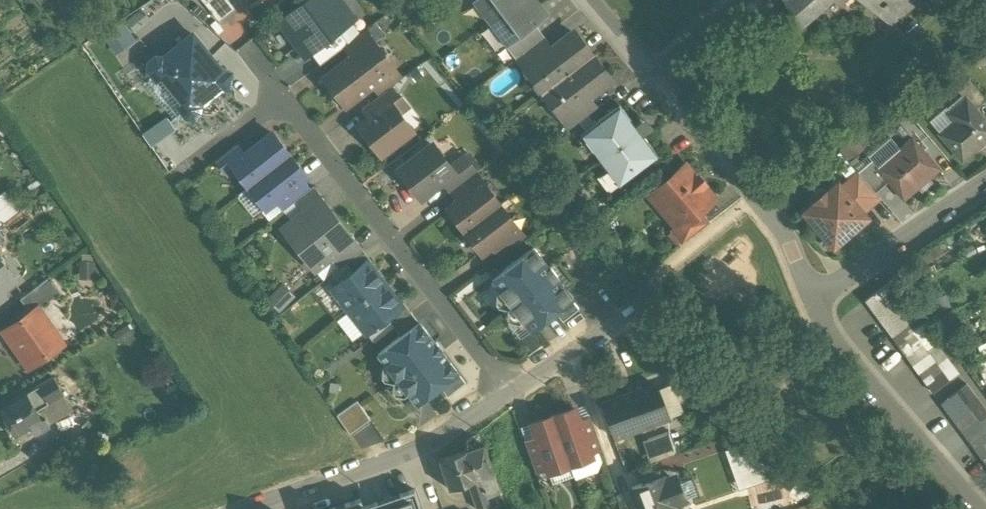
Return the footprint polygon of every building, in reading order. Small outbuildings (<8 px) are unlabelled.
[(278,20),(305,57),(312,52),(339,33),(355,21),(340,0),(306,0),(278,20)] [(493,19),(518,0),(479,0),(493,19)] [(493,19),(509,40),(510,41),(533,24),(545,15),(535,0),(518,0),(493,19)] [(796,25),(813,16),(820,7),(828,0),(781,0),(796,25)] [(883,3),(880,5),(884,9),(888,7),(900,16),(914,4),(911,0),(880,0),(883,3)] [(533,24),(510,41),(509,40),(505,44),(515,58),(538,40),(543,37),(533,24)] [(347,44),(343,47),(351,57),(373,40),(366,30),(347,44)] [(339,33),(312,52),(320,63),(343,47),(347,44),(339,33)] [(224,72),(193,34),(163,57),(156,57),(150,61),(149,69),(154,75),(161,75),(183,103),(182,110),(187,116),(194,116),(201,112),(201,104),(222,87),(224,72)] [(547,52),(528,66),(531,70),(539,82),(546,77),(552,85),(587,59),(585,56),(581,56),(576,50),(580,47),(580,45),(572,35),(570,34),(547,52)] [(394,68),(373,40),(351,57),(327,75),(348,103),(371,85),(394,68)] [(538,40),(515,58),(527,73),(531,70),(528,66),(547,52),(538,40)] [(587,59),(552,85),(560,95),(556,98),(566,112),(566,113),(585,99),(606,83),(606,81),(598,70),(596,69),(592,72),(588,66),(589,61),(587,59)] [(394,68),(371,85),(379,95),(387,89),(402,78),(394,68)] [(985,100),(967,79),(956,88),(965,99),(974,109),(985,100)] [(379,95),(362,108),(369,117),(391,101),(392,103),(396,100),(387,89),(379,95)] [(585,99),(566,113),(566,112),(561,115),(570,126),(593,109),(585,99)] [(947,113),(955,122),(940,134),(962,160),(985,140),(985,124),(974,109),(965,99),(947,113)] [(369,117),(359,126),(380,154),(412,130),(392,103),(391,101),(369,117)] [(634,125),(619,105),(579,136),(618,187),(658,156),(641,134),(645,131),(638,122),(634,125)] [(246,153),(232,164),(232,165),(248,186),(289,154),(273,133),(246,153)] [(876,168),(875,168),(886,181),(903,200),(938,170),(911,138),(876,168)] [(238,143),(216,160),(224,172),(232,165),(232,164),(246,153),(238,143)] [(449,166),(434,145),(400,171),(419,196),(440,181),(453,171),(449,166)] [(289,154),(248,186),(265,207),(275,199),(303,178),(306,176),(289,154)] [(475,173),(463,155),(449,166),(453,171),(440,181),(449,192),(475,173)] [(876,168),(870,161),(857,173),(874,192),(886,181),(875,168),(876,168)] [(693,179),(682,166),(653,190),(672,212),(667,217),(674,225),(677,229),(698,212),(711,200),(701,188),(703,187),(695,177),(693,179)] [(475,173),(449,192),(458,203),(484,183),(475,173)] [(874,192),(857,173),(840,189),(861,213),(878,198),(874,192)] [(303,178),(275,199),(283,209),(296,199),(311,188),(303,178)] [(458,203),(449,209),(465,230),(500,204),(484,183),(458,203)] [(311,188),(296,199),(306,212),(324,197),(315,185),(311,188)] [(836,185),(804,213),(828,240),(838,240),(865,217),(861,213),(840,189),(836,185)] [(0,193),(0,224),(21,208),(6,189),(0,193)] [(306,212),(284,228),(315,268),(332,255),(355,237),(352,233),(348,233),(327,206),(327,201),(324,197),(306,212)] [(500,204),(465,230),(483,254),(492,248),(518,228),(500,204)] [(698,212),(677,229),(674,225),(667,230),(669,233),(675,241),(679,246),(707,224),(698,212)] [(518,228),(492,248),(498,256),(524,236),(518,228)] [(675,241),(669,233),(665,236),(672,244),(675,241)] [(355,237),(332,255),(340,266),(346,262),(364,248),(355,237)] [(364,248),(346,262),(353,272),(367,261),(368,262),(372,259),(364,248)] [(549,268),(535,249),(493,280),(531,331),(554,314),(570,302),(573,300),(556,278),(559,276),(551,266),(549,268)] [(5,294),(2,289),(15,279),(0,259),(0,298),(5,294)] [(353,272),(333,287),(350,309),(384,283),(368,262),(367,261),(353,272)] [(48,277),(19,299),(30,312),(30,313),(35,309),(59,291),(48,277)] [(384,283),(350,309),(367,331),(387,316),(401,305),(400,303),(384,283)] [(956,375),(890,286),(865,305),(931,394),(956,375)] [(401,305),(387,316),(394,326),(413,312),(403,300),(400,303),(401,305)] [(570,302),(554,314),(561,324),(578,312),(570,302)] [(30,312),(6,329),(13,338),(8,342),(17,354),(25,349),(34,362),(59,344),(50,331),(53,329),(46,318),(43,321),(35,309),(30,313),(30,312)] [(413,312),(394,326),(403,336),(421,323),(413,312)] [(403,336),(380,354),(419,406),(442,388),(461,374),(444,351),(445,350),(437,339),(436,340),(422,322),(403,336)] [(461,374),(442,388),(449,397),(467,383),(461,374)] [(54,376),(26,392),(36,410),(64,394),(54,376)] [(656,383),(636,390),(648,424),(669,417),(656,383)] [(963,385),(938,404),(985,468),(985,416),(963,385)] [(636,390),(602,403),(614,436),(648,424),(636,390)] [(0,407),(0,408),(16,435),(31,426),(34,432),(45,426),(36,410),(26,392),(0,407)] [(71,406),(66,399),(59,404),(63,411),(71,406)] [(359,400),(337,415),(350,434),(372,419),(359,400)] [(574,409),(553,416),(570,465),(591,457),(590,454),(578,420),(574,409)] [(553,416),(531,423),(535,435),(547,469),(548,472),(570,465),(553,416)] [(589,416),(578,420),(590,454),(601,450),(589,416)] [(547,469),(535,435),(524,439),(536,473),(547,469)] [(656,437),(648,440),(652,451),(660,447),(656,437)] [(439,459),(449,489),(468,483),(477,508),(478,508),(490,505),(488,497),(500,493),(483,445),(439,459)] [(632,487),(640,508),(673,508),(672,506),(683,502),(676,483),(665,487),(662,476),(632,487)] [(363,508),(364,508),(420,508),(414,491),(363,508)] [(500,493),(488,497),(490,505),(491,506),(504,502),(500,493)] [(330,508),(364,508),(363,508),(360,499),(330,508)]
